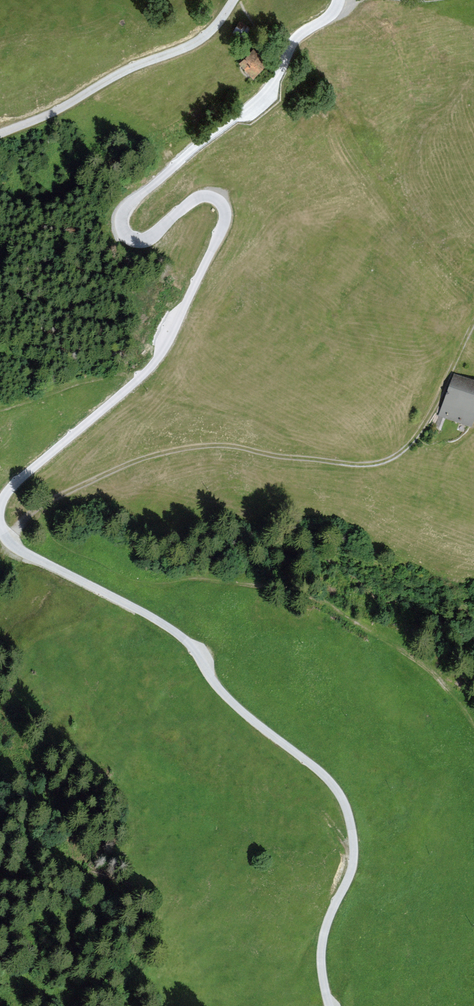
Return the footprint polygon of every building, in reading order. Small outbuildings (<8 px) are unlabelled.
[(248,27),(240,21),(234,30),(242,35),(248,27)] [(454,375),(437,417),(472,431),(473,425),(473,383),(454,375)]
